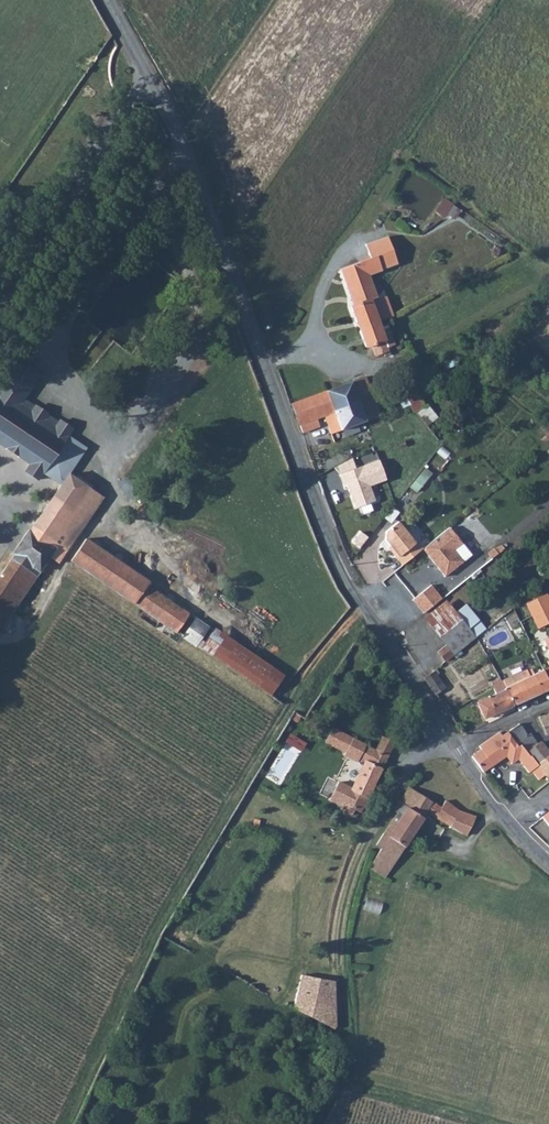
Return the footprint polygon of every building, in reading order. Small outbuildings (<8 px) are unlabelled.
[(371,258),(341,269),(355,306),(379,297),(370,275),(399,264),(389,236),(366,245),(371,258)] [(380,320),(396,313),(388,293),(379,297),(355,306),(361,328),(380,320)] [(375,346),(378,355),(389,351),(393,349),(380,320),(361,328),(369,348),(375,346)] [(56,421),(59,416),(25,392),(40,369),(18,354),(13,361),(27,371),(13,392),(56,421)] [(68,469),(86,443),(68,431),(69,430),(68,430),(72,423),(60,415),(59,416),(56,421),(13,392),(27,371),(13,361),(0,380),(0,436),(32,457),(26,465),(38,473),(43,467),(44,468),(44,467),(62,479),(68,469)] [(366,378),(327,392),(334,412),(358,404),(365,422),(380,416),(366,378)] [(402,391),(410,406),(419,403),(410,387),(402,391)] [(327,392),(292,406),(302,433),(319,427),(317,420),(324,417),(331,434),(340,431),(365,422),(358,404),(334,412),(327,392)] [(378,460),(339,474),(343,486),(345,486),(353,508),(381,498),(376,484),(386,480),(378,460)] [(409,486),(416,492),(431,472),(424,467),(409,486)] [(62,479),(31,523),(30,523),(14,545),(17,547),(0,572),(0,618),(1,619),(47,552),(56,558),(62,548),(101,491),(68,469),(62,479)] [(397,555),(399,553),(406,563),(425,548),(418,539),(416,540),(401,521),(390,528),(388,540),(392,545),(390,546),(397,555)] [(453,525),(425,548),(446,574),(465,560),(455,547),(465,539),(453,525)] [(69,553),(179,627),(191,608),(149,580),(151,578),(83,533),(69,553)] [(423,610),(441,595),(430,582),(412,597),(423,610)] [(541,610),(548,606),(548,592),(535,599),(541,610)] [(444,655),(476,632),(453,599),(432,613),(447,636),(437,644),(444,655)] [(187,632),(198,639),(209,621),(198,613),(187,632)] [(212,627),(199,649),(270,693),(284,672),(212,627)] [(442,677),(433,662),(422,669),(432,684),(442,677)] [(548,689),(548,664),(532,673),(527,662),(504,674),(506,676),(522,702),(548,689)] [(499,713),(522,702),(506,676),(499,679),(504,688),(486,698),(495,715),(499,713)] [(524,721),(514,729),(531,749),(532,747),(544,737),(535,728),(532,731),(524,721)] [(531,749),(514,729),(508,734),(506,731),(488,745),(490,748),(481,755),(493,769),(517,751),(527,761),(535,753),(531,749)] [(544,737),(532,747),(542,759),(548,753),(548,738),(547,735),(544,737)] [(351,738),(341,758),(355,766),(359,758),(366,745),(351,738)] [(394,744),(380,738),(375,748),(389,755),(394,744)] [(373,785),(389,755),(375,748),(366,745),(359,758),(364,760),(350,786),(339,781),(329,799),(342,805),(341,809),(350,813),(354,808),(360,812),(375,786),(373,785)] [(451,803),(419,781),(403,802),(406,803),(401,810),(406,813),(388,841),(403,851),(431,806),(454,821),(454,825),(471,829),(483,811),(471,806),(459,799),(456,797),(451,803)] [(540,815),(548,827),(548,808),(540,815)] [(301,977),(295,1012),(335,1032),(336,978),(301,977)]
